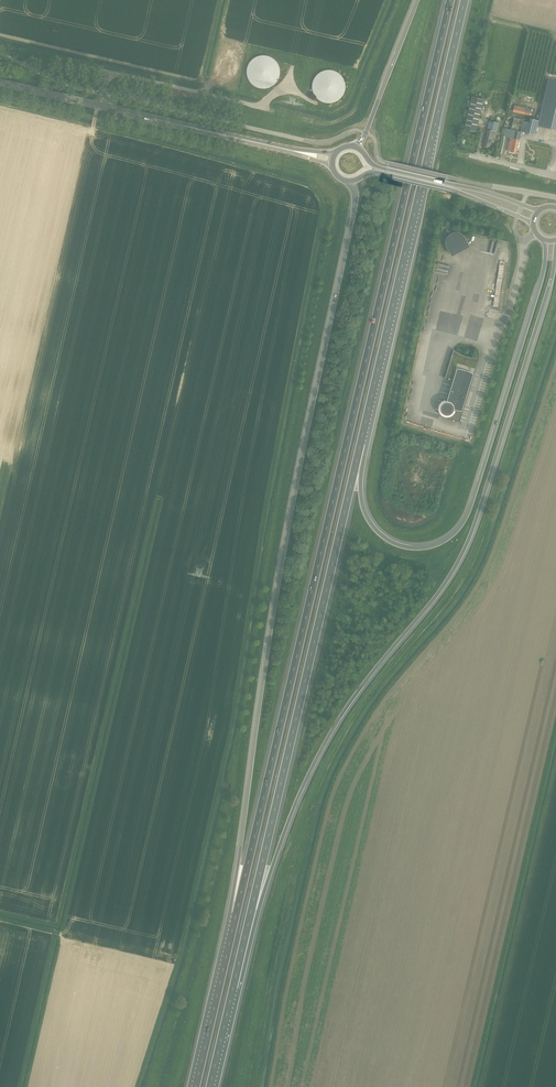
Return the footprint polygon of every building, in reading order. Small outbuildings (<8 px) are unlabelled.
[(223,39),(221,46),(245,51),(247,45),(223,39)] [(280,74),(280,72),(280,71),(280,69),(280,68),(279,66),(279,65),(278,64),(277,63),(276,61),(275,60),(274,59),(273,59),(272,58),(271,57),(269,57),(268,56),(266,56),(265,56),(264,56),(262,56),(261,56),(259,56),(258,57),(257,57),(255,58),(254,59),(253,59),(252,60),(251,61),(250,63),(249,64),(249,65),(248,66),(248,68),(247,69),(247,71),(247,72),(247,74),(247,75),(248,76),(248,78),(249,79),(249,80),(250,82),(251,83),(252,84),(253,85),(254,86),(255,87),(257,87),(258,88),(259,88),(261,88),(262,89),(264,89),(265,89),(266,88),(268,88),(269,88),(271,87),(272,87),(273,86),(274,85),(275,84),(276,83),(277,82),(278,80),(279,79),(279,78),(280,76),(280,75),(280,74)] [(346,88),(346,87),(346,85),(345,84),(345,82),(345,81),(344,80),(343,78),(343,77),(342,76),(341,75),(340,74),(339,73),(337,72),(336,72),(335,71),(333,71),(332,70),(331,70),(329,70),(328,70),(326,70),(325,71),(323,71),(322,72),(321,72),(320,73),(318,74),(317,75),(316,76),(315,77),(315,78),(314,80),(313,81),(313,82),(313,84),(313,85),(312,87),(313,88),(313,89),(313,91),(313,92),(314,94),(315,95),(315,96),(316,97),(317,98),(318,99),(320,100),(321,101),(322,102),(323,102),(325,103),(326,103),(328,103),(329,103),(331,103),(332,103),(333,103),(335,102),(336,102),(337,101),(339,100),(340,99),(341,98),(342,97),(343,96),(343,95),(344,94),(345,92),(345,91),(345,89),(346,88)] [(521,131),(534,135),(537,125),(544,127),(555,130),(555,81),(547,79),(543,98),(538,120),(530,118),(529,123),(523,121),(521,131)] [(471,97),(464,129),(476,132),(484,99),(471,97)] [(513,111),(530,116),(531,109),(514,105),(513,111)] [(489,147),(491,138),(495,139),(499,123),(489,120),(483,145),(489,147)] [(505,128),(503,136),(510,138),(507,151),(516,153),(521,132),(505,128)] [(447,246),(448,246),(452,255),(468,246),(464,238),(463,237),(462,236),(462,235),(461,235),(460,234),(459,234),(458,234),(458,233),(457,233),(456,233),(455,233),(454,233),(453,234),(452,234),(451,235),(450,235),(450,236),(449,236),(449,237),(448,237),(448,238),(447,239),(447,240),(447,241),(447,242),(447,243),(447,244),(447,245),(447,246)] [(440,407),(440,408),(440,409),(440,410),(440,411),(441,411),(441,412),(441,415),(444,417),(448,419),(452,420),(456,421),(460,421),(479,358),(475,357),(471,357),(467,356),(464,355),(460,354),(457,352),(454,350),(453,350),(454,350),(445,377),(452,379),(445,401),(444,401),(443,402),(442,402),(442,403),(441,403),(441,404),(440,405),(440,406),(440,407)]
